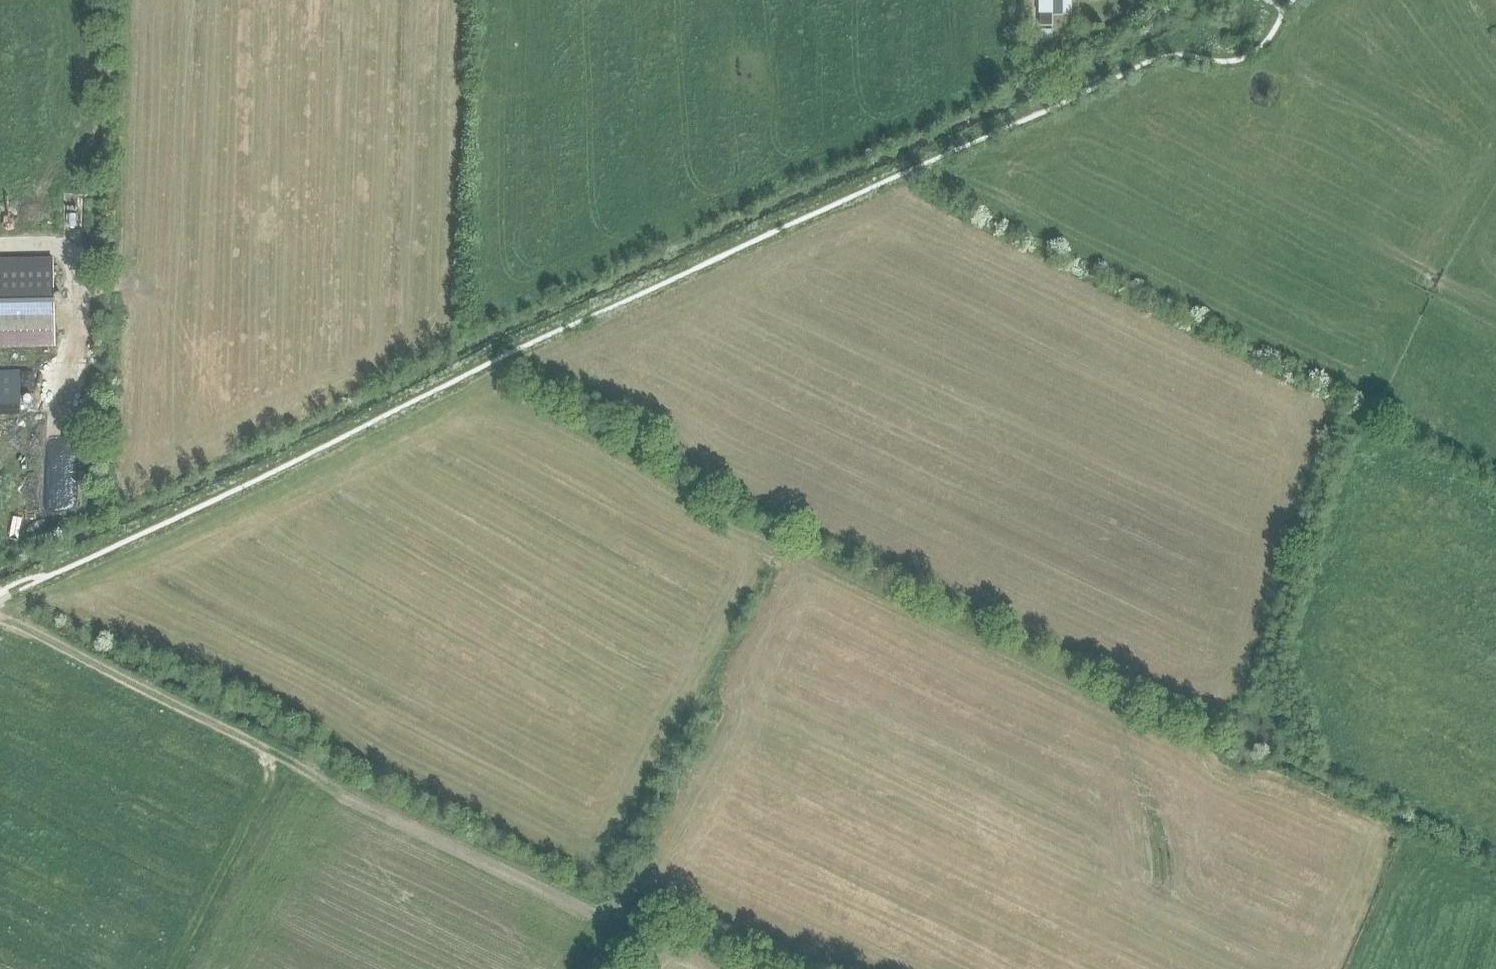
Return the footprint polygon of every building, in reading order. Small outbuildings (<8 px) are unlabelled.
[(1053,14),(1070,14),(1070,0),(1053,0),(1053,14)] [(1053,28),(1053,17),(1053,15),(1040,15),(1040,28),(1053,28)] [(54,346),(52,258),(0,259),(0,347),(54,346)] [(21,406),(20,370),(0,371),(0,406),(21,406)]
